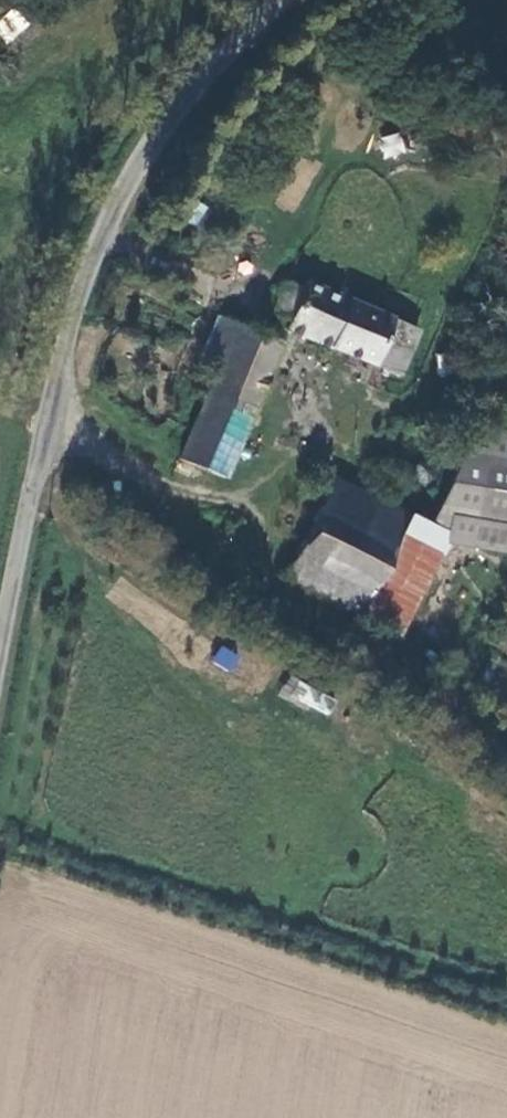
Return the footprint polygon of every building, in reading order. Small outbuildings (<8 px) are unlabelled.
[(29,24),(13,7),(0,19),(0,36),(8,44),(29,24)] [(380,136),(382,159),(404,157),(403,134),(380,136)] [(284,320),(280,329),(401,378),(420,333),(300,280),(296,287),(280,279),(266,312),(284,320)] [(172,456),(216,476),(223,480),(281,345),(214,313),(197,354),(211,362),(172,456)] [(444,526),(453,509),(506,520),(506,455),(465,447),(427,517),(444,526)] [(420,456),(415,459),(414,460),(413,466),(416,473),(421,476),(429,476),(433,472),(434,466),(432,459),(426,456),(420,456)] [(278,571),(351,607),(403,505),(313,460),(305,475),(323,485),(278,571)] [(427,517),(403,505),(351,607),(393,626),(444,526),(427,517)] [(227,672),(239,658),(223,644),(211,658),(227,672)] [(278,696),(328,717),(337,697),(286,676),(278,696)]
